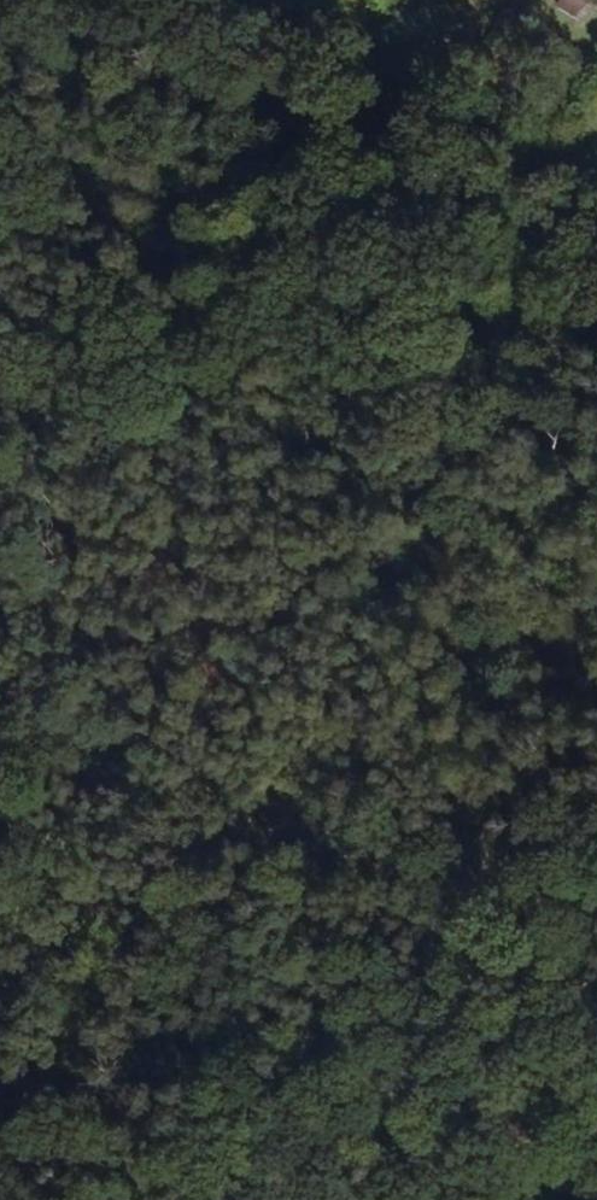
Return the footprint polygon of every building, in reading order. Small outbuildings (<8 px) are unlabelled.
[(588,0),(561,0),(559,9),(585,15),(588,0)]
